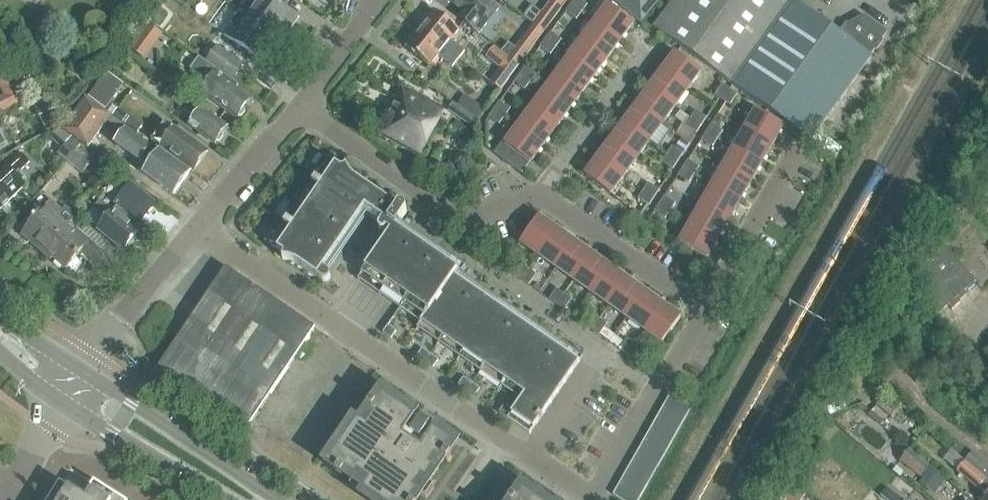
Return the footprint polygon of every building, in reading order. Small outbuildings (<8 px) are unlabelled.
[(125,10),(132,0),(111,0),(125,10)] [(273,37),(281,26),(291,30),(299,18),(274,0),(245,0),(237,11),(240,13),(273,37)] [(469,17),(465,23),(480,34),(498,9),(486,0),(447,0),(469,17)] [(570,5),(581,13),(586,6),(579,0),(574,0),(570,5)] [(614,1),(641,23),(661,0),(615,0),(614,1)] [(790,0),(674,0),(654,28),(680,48),(705,66),(732,86),(793,2),(790,0)] [(793,2),(732,86),(759,105),(783,123),(809,142),(871,59),(869,58),(874,51),(875,52),(882,44),(880,43),(886,35),(863,19),(848,27),(841,37),(793,2)] [(541,13),(531,5),(523,16),(542,30),(551,20),(541,13)] [(565,13),(575,20),(581,13),(570,5),(565,13)] [(608,5),(595,23),(619,42),(632,23),(608,5)] [(167,16),(158,9),(151,20),(160,26),(167,16)] [(434,12),(420,30),(444,49),(456,59),(458,60),(465,52),(451,41),(456,34),(458,31),(434,12)] [(240,13),(231,26),(224,35),(258,59),(273,37),(240,13)] [(595,23),(582,40),(607,58),(619,42),(595,23)] [(444,49),(420,30),(406,48),(430,67),(437,57),(450,67),(456,59),(444,49)] [(544,41),(555,48),(560,41),(550,33),(544,41)] [(132,50),(143,57),(154,40),(143,34),(132,50)] [(582,40),(569,59),(594,76),(607,58),(582,40)] [(539,48),(549,56),(555,48),(544,41),(539,48)] [(523,55),(514,48),(508,44),(501,53),(515,65),(523,55)] [(206,61),(233,81),(237,75),(244,66),(216,46),(206,61)] [(675,54),(662,72),(688,91),(701,73),(705,66),(680,48),(675,54)] [(500,65),(491,77),(504,86),(518,67),(515,65),(501,53),(499,52),(494,60),(500,65)] [(236,85),(218,73),(197,58),(189,69),(208,82),(200,93),(236,119),(238,115),(241,115),(245,111),(244,108),(250,100),(234,89),(236,85)] [(569,59),(556,76),(581,94),(594,76),(569,59)] [(519,75),(530,83),(535,75),(524,68),(519,75)] [(27,95),(36,86),(21,71),(12,80),(27,95)] [(7,72),(0,75),(0,87),(11,107),(23,100),(7,72)] [(85,96),(104,109),(122,84),(105,72),(85,96)] [(662,72),(650,89),(675,108),(688,91),(662,72)] [(237,75),(233,81),(239,85),(243,79),(237,75)] [(514,83),(525,90),(530,83),(519,75),(514,83)] [(556,76),(543,94),(568,112),(581,94),(556,76)] [(721,86),(714,96),(722,101),(729,91),(721,86)] [(173,102),(179,94),(171,88),(165,96),(173,102)] [(388,126),(382,137),(421,157),(445,111),(402,89),(384,124),(388,126)] [(650,89),(637,106),(662,125),(675,108),(650,89)] [(736,96),(729,91),(722,101),(729,106),(736,96)] [(189,126),(215,145),(216,143),(219,142),(223,137),(222,134),(227,128),(179,94),(173,102),(173,103),(195,119),(189,126)] [(543,94),(532,110),(556,128),(568,112),(543,94)] [(454,106),(477,122),(486,111),(462,95),(454,106)] [(62,130),(88,148),(110,116),(85,98),(62,130)] [(494,110),(504,118),(509,111),(499,103),(494,110)] [(475,126),(477,122),(454,106),(452,104),(449,108),(475,126)] [(756,111),(745,131),(771,146),(783,127),(781,126),(783,123),(759,105),(756,111)] [(637,106),(624,124),(650,142),(662,125),(637,106)] [(47,131),(61,123),(53,109),(39,117),(47,131)] [(123,123),(127,117),(117,110),(113,116),(123,123)] [(488,117),(499,125),(504,118),(494,110),(488,117)] [(532,110),(518,129),(543,146),(556,128),(532,110)] [(706,118),(696,111),(691,119),(701,126),(706,118)] [(137,133),(142,127),(129,118),(125,124),(137,133)] [(695,134),(701,126),(691,119),(685,127),(695,134)] [(151,140),(193,171),(206,152),(164,122),(151,140)] [(624,124),(612,141),(637,159),(650,142),(624,124)] [(706,132),(717,139),(722,131),(711,125),(706,132)] [(518,129),(514,126),(494,154),(522,175),(543,146),(518,129)] [(173,195),(188,174),(125,129),(114,144),(142,163),(138,170),(173,195)] [(745,131),(734,150),(761,165),(771,146),(745,131)] [(702,140),(712,147),(717,139),(706,132),(702,140)] [(56,153),(66,162),(79,146),(70,137),(56,153)] [(612,141),(599,158),(624,177),(637,159),(612,141)] [(79,146),(66,162),(80,173),(93,157),(79,146)] [(666,156),(677,162),(682,155),(671,148),(666,156)] [(734,150),(723,168),(750,184),(761,165),(734,150)] [(26,186),(16,175),(30,162),(21,153),(0,173),(0,211),(26,186)] [(661,163),(672,170),(677,162),(666,156),(661,163)] [(97,179),(108,165),(98,157),(87,171),(97,179)] [(390,234),(395,228),(402,216),(403,215),(403,214),(400,209),(394,211),(391,215),(388,213),(389,211),(389,210),(388,207),(387,205),(354,182),(352,180),(350,178),(348,176),(347,174),(345,171),(344,169),(338,170),(321,158),(313,169),(319,173),(312,184),(359,218),(366,209),(383,221),(380,226),(379,229),(380,233),(384,234),(387,231),(390,234)] [(599,158),(586,176),(611,194),(624,177),(599,158)] [(683,169),(694,175),(698,168),(688,161),(683,169)] [(723,168),(713,187),(740,202),(750,184),(723,168)] [(683,169),(678,176),(689,183),(694,175),(683,169)] [(113,202),(136,221),(151,202),(128,184),(113,202)] [(359,218),(312,184),(304,194),(298,190),(291,200),(345,239),(359,218)] [(643,192),(653,199),(658,192),(648,185),(643,192)] [(713,187),(702,206),(729,221),(740,202),(713,187)] [(643,192),(638,200),(648,207),(653,199),(643,192)] [(660,205),(671,212),(675,204),(664,198),(660,205)] [(345,239),(291,200),(284,210),(290,214),(282,225),(331,260),(345,239)] [(21,235),(44,255),(46,253),(67,228),(57,219),(60,217),(46,205),(21,235)] [(97,212),(106,220),(97,231),(122,251),(125,248),(126,249),(133,241),(131,240),(137,232),(103,205),(97,212)] [(660,205),(655,213),(666,219),(671,212),(660,205)] [(702,206),(692,225),(718,240),(729,221),(702,206)] [(519,244),(538,257),(556,231),(538,218),(519,244)] [(331,260),(282,225),(274,235),(268,231),(262,240),(282,255),(283,261),(285,261),(288,261),(291,262),(294,263),(296,264),(299,266),(318,279),(331,260)] [(692,225),(680,244),(707,259),(718,240),(692,225)] [(67,228),(46,253),(66,271),(81,253),(105,274),(117,260),(109,253),(107,256),(78,231),(75,234),(67,228)] [(420,324),(457,271),(395,228),(390,234),(358,281),(399,310),(420,324)] [(556,231),(538,257),(555,269),(574,243),(556,231)] [(574,243),(555,269),(573,282),(591,256),(574,243)] [(946,246),(937,254),(908,279),(938,315),(949,305),(953,310),(961,303),(957,299),(958,298),(961,301),(968,294),(966,291),(968,289),(969,291),(977,284),(975,283),(977,281),(946,246)] [(591,256),(573,282),(591,294),(609,268),(591,256)] [(522,264),(514,275),(522,280),(529,270),(522,264)] [(591,294),(608,307),(627,281),(609,268),(591,294)] [(537,275),(529,270),(522,280),(529,286),(537,275)] [(437,344),(474,290),(455,277),(459,272),(457,271),(420,324),(417,329),(437,344)] [(252,422),(315,329),(232,273),(174,358),(181,363),(176,370),(252,422)] [(608,307),(626,319),(644,293),(627,281),(608,307)] [(557,289),(549,300),(556,305),(564,295),(557,289)] [(458,358),(495,305),(474,290),(437,344),(458,358)] [(101,291),(98,294),(99,299),(103,301),(107,297),(106,292),(101,291)] [(626,319),(644,332),(662,306),(644,293),(626,319)] [(564,295),(556,305),(563,310),(571,300),(564,295)] [(479,372),(516,319),(495,305),(458,358),(479,372)] [(662,306),(644,332),(662,344),(680,319),(662,306)] [(584,325),(591,330),(599,319),(591,314),(584,325)] [(499,387),(537,333),(516,319),(479,372),(499,387)] [(606,324),(599,319),(591,330),(599,335),(606,324)] [(396,333),(388,327),(382,334),(391,340),(396,333)] [(530,436),(580,363),(537,333),(499,387),(520,401),(512,413),(503,407),(498,415),(530,436)] [(628,339),(620,350),(628,355),(635,345),(628,339)] [(642,350),(635,345),(628,355),(635,360),(642,350)] [(422,350),(416,358),(425,364),(430,356),(422,350)] [(438,362),(430,356),(425,364),(433,369),(438,362)] [(458,387),(466,393),(471,385),(463,379),(458,387)] [(471,385),(466,393),(474,398),(479,390),(471,385)] [(322,469),(368,499),(539,499),(516,485),(456,443),(435,429),(421,449),(416,446),(423,437),(430,426),(421,420),(413,431),(407,440),(403,437),(417,417),(376,389),(322,469)] [(667,402),(689,415),(694,407),(672,394),(667,402)] [(875,404),(891,417),(899,408),(883,395),(875,404)] [(661,413),(683,425),(689,415),(667,402),(661,413)] [(655,423),(677,436),(683,425),(661,413),(655,423)] [(649,434),(671,446),(677,436),(655,423),(649,434)] [(821,433),(810,425),(802,437),(813,445),(821,433)] [(643,444),(665,456),(671,446),(649,434),(643,444)] [(637,454),(659,467),(665,456),(643,444),(637,454)] [(901,461),(923,479),(932,466),(911,449),(901,461)] [(987,481),(987,464),(975,453),(966,462),(987,481)] [(631,465),(653,477),(659,467),(637,454),(631,465)] [(964,462),(955,473),(977,491),(977,490),(982,495),(978,499),(979,499),(987,499),(987,482),(964,462)] [(626,475),(648,488),(653,477),(631,465),(626,475)] [(933,468),(926,476),(940,487),(947,479),(933,468)] [(620,486),(642,498),(648,488),(626,475),(620,486)] [(94,484),(84,499),(60,484),(50,499),(120,499),(94,484)] [(776,499),(803,499),(805,497),(788,484),(776,499)] [(620,499),(641,499),(642,498),(620,486),(614,496),(620,499)]
